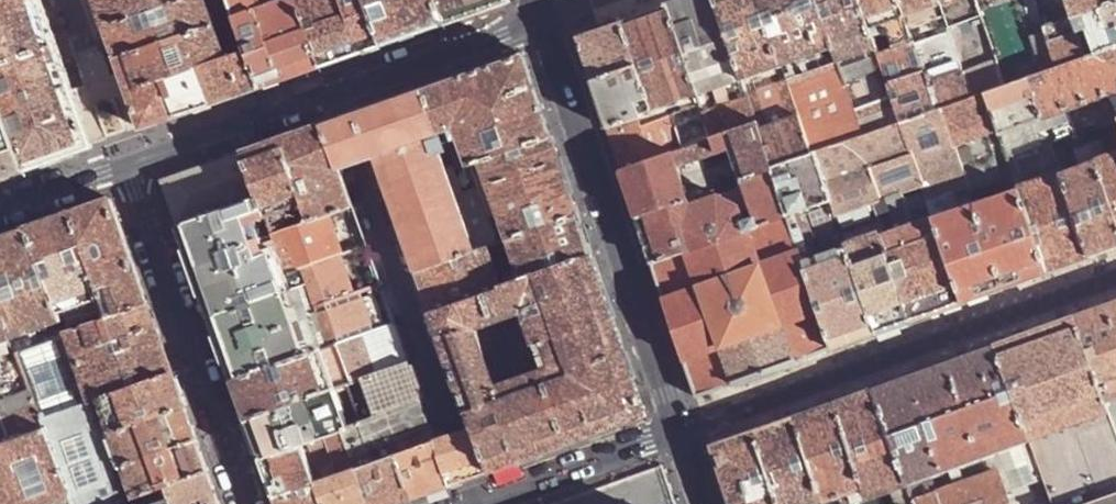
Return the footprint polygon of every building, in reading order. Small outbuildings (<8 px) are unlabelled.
[(25,171),(54,161),(92,148),(66,75),(40,0),(0,0),(0,99),(25,171)] [(118,60),(213,27),(204,0),(97,0),(103,17),(118,60)] [(213,27),(223,53),(244,45),(228,0),(204,0),(213,27)] [(244,45),(260,89),(294,77),(320,68),(297,0),(228,0),(244,45)] [(366,0),(297,0),(320,68),(354,56),(382,46),(366,0)] [(443,25),(434,0),(366,0),(382,46),(418,34),(443,25)] [(443,25),(467,16),(507,2),(506,0),(434,0),(443,25)] [(716,0),(678,0),(667,4),(696,94),(710,138),(726,133),(756,122),(716,0)] [(758,0),(716,0),(756,122),(770,166),(808,152),(779,65),(758,0)] [(816,0),(758,0),(779,65),(831,47),(816,0)] [(874,48),(858,0),(816,0),(831,47),(860,135),(898,121),(876,53),(874,48)] [(874,48),(876,53),(898,121),(901,121),(934,109),(925,82),(903,14),(898,0),(858,0),(874,48)] [(937,0),(898,0),(903,14),(938,2),(937,0)] [(938,2),(961,70),(970,97),(985,92),(1005,85),(975,0),(937,0),(938,2)] [(1005,85),(1056,66),(1045,34),(1035,38),(1022,0),(975,0),(1005,85)] [(1067,0),(1034,0),(1042,27),(1072,16),(1067,0)] [(1072,16),(1073,17),(1115,2),(1115,0),(1067,0),(1072,16)] [(961,70),(938,2),(903,14),(925,82),(961,70)] [(1115,45),(1115,2),(1073,17),(1072,16),(1042,27),(1045,34),(1056,66),(1115,45)] [(696,94),(667,4),(647,11),(622,19),(637,64),(652,109),(696,94)] [(637,64),(622,19),(604,26),(577,35),(585,58),(593,80),(637,64)] [(235,98),(260,89),(244,45),(223,53),(213,27),(118,60),(143,130),(152,127),(197,112),(235,98)] [(1084,130),(1115,118),(1115,45),(1056,66),(1005,85),(985,92),(997,129),(1007,158),(1049,143),(1084,130)] [(860,135),(831,47),(779,65),(808,152),(813,151),(860,135)] [(437,127),(452,121),(456,129),(462,146),(467,163),(469,165),(551,136),(542,108),(524,54),(452,79),(422,90),(435,127),(437,127)] [(652,109),(637,64),(593,80),(602,110),(608,127),(652,110),(652,109)] [(970,97),(961,70),(925,82),(934,109),(970,97)] [(476,185),(453,193),(439,154),(446,152),(437,127),(435,127),(422,90),(351,114),(339,118),(321,124),(337,170),(339,169),(355,164),(374,157),(416,272),(485,248),(497,244),(476,185)] [(970,97),(934,109),(901,121),(922,184),(929,204),(933,216),(974,203),(969,188),(1001,177),(987,137),(982,133),(997,129),(985,92),(970,97)] [(710,138),(696,94),(652,109),(652,110),(608,127),(615,149),(622,170),(673,151),(710,138)] [(25,171),(0,99),(0,179),(2,179),(25,171)] [(106,139),(126,132),(115,100),(94,107),(106,139)] [(1094,161),(1115,227),(1115,118),(1084,130),(1087,142),(1094,161)] [(869,202),(899,191),(922,184),(901,121),(898,121),(860,135),(813,151),(830,199),(834,213),(869,202)] [(770,166),(756,122),(726,133),(730,147),(744,189),(774,179),(770,166)] [(277,140),(241,153),(257,197),(265,217),(294,207),(300,204),(307,222),(351,205),(339,169),(337,170),(321,124),(277,140)] [(462,146),(456,129),(449,132),(455,149),(462,146)] [(1053,155),(1074,149),(1079,166),(1094,161),(1087,142),(1084,130),(1049,143),(1053,155)] [(730,147),(726,133),(710,138),(673,151),(678,165),(730,147)] [(551,136),(469,165),(472,175),(476,185),(497,244),(508,240),(578,215),(562,169),(551,136)] [(1049,143),(1007,158),(1017,188),(1059,173),(1053,155),(1049,143)] [(678,165),(673,151),(622,170),(631,197),(637,216),(687,198),(688,198),(678,165)] [(830,199),(813,151),(808,152),(770,166),(774,179),(787,214),(830,199)] [(161,181),(177,226),(257,197),(241,153),(197,168),(161,181)] [(1094,161),(1079,166),(1059,173),(1087,258),(1109,250),(1115,248),(1115,227),(1094,161)] [(459,179),(472,175),(469,165),(467,163),(454,167),(459,179)] [(1087,258),(1059,173),(1017,188),(1046,273),(1069,265),(1087,258)] [(787,214),(774,179),(744,189),(721,197),(739,205),(747,227),(786,214),(787,214)] [(1046,273),(1017,188),(974,203),(1003,289),(1026,280),(1046,273)] [(875,220),(881,234),(903,226),(900,221),(906,212),(899,191),(869,202),(875,220)] [(196,279),(210,318),(291,290),(285,273),(271,234),(265,217),(257,197),(177,226),(196,279)] [(798,361),(831,349),(801,260),(786,214),(747,227),(739,205),(721,197),(718,198),(717,197),(689,207),(684,226),(681,227),(688,249),(652,264),(697,396),(735,383),(736,385),(741,383),(740,381),(752,377),(753,379),(758,377),(757,375),(776,368),(777,371),(782,369),(782,366),(792,363),(793,365),(799,363),(798,361)] [(687,198),(637,216),(646,245),(652,264),(688,249),(681,227),(684,226),(689,207),(687,198)] [(90,206),(70,212),(101,297),(104,305),(108,316),(147,303),(135,269),(110,199),(90,206)] [(787,214),(786,214),(801,260),(846,245),(840,231),(834,213),(830,199),(787,214)] [(869,202),(834,213),(840,231),(875,220),(869,202)] [(1003,289),(974,203),(933,216),(963,303),(988,294),(1003,289)] [(900,221),(903,226),(933,216),(929,204),(906,212),(900,221)] [(300,224),(271,234),(285,273),(342,252),(365,244),(357,222),(351,205),(307,222),(300,224)] [(300,224),(294,207),(265,217),(271,234),(300,224)] [(47,221),(27,227),(58,313),(101,297),(70,212),(47,221)] [(578,215),(508,240),(521,279),(591,254),(583,230),(578,215)] [(963,303),(933,216),(903,226),(881,234),(910,321),(948,308),(963,303)] [(840,231),(846,245),(881,234),(875,220),(840,231)] [(10,352),(5,339),(60,320),(58,313),(27,227),(0,237),(0,411),(10,439),(44,427),(40,417),(16,351),(16,350),(10,352)] [(910,321),(881,234),(846,245),(876,333),(897,326),(910,321)] [(876,333),(846,245),(801,260),(831,349),(856,340),(876,333)] [(485,248),(416,272),(427,303),(430,312),(499,288),(498,287),(485,248)] [(285,273),(291,290),(298,311),(355,291),(348,269),(342,252),(285,273)] [(488,471),(565,443),(644,415),(633,381),(598,274),(591,254),(521,279),(498,287),(499,288),(430,312),(442,344),(471,427),(472,426),(488,471)] [(224,358),(233,380),(313,351),(298,311),(291,290),(210,318),(224,358)] [(355,291),(298,311),(313,351),(319,349),(372,330),(364,308),(358,290),(355,291)] [(157,332),(147,303),(108,316),(65,331),(66,334),(89,400),(98,397),(172,372),(157,332)] [(1075,317),(1105,401),(1115,397),(1115,303),(1075,317)] [(1075,317),(996,345),(1030,440),(1109,412),(1105,401),(1075,317)] [(400,343),(393,322),(372,330),(319,349),(332,388),(345,383),(407,361),(400,343)] [(89,400),(66,334),(16,351),(40,417),(85,402),(89,400)] [(996,345),(875,389),(908,484),(1030,440),(996,345)] [(241,403),(246,419),(331,388),(332,388),(319,349),(313,351),(233,380),(241,403)] [(355,469),(394,455),(434,441),(433,440),(435,439),(425,411),(412,376),(407,361),(345,383),(359,423),(345,428),(341,429),(355,469)] [(172,372),(98,397),(109,430),(183,405),(176,384),(172,372)] [(345,428),(359,423),(345,383),(332,388),(331,388),(345,428)] [(254,440),(260,458),(302,443),(341,429),(345,428),(331,388),(246,419),(254,440)] [(875,389),(833,403),(864,489),(867,498),(892,489),(908,484),(875,389)] [(109,430),(98,397),(89,400),(85,402),(97,435),(98,435),(109,430)] [(1105,401),(1109,412),(1115,432),(1115,397),(1105,401)] [(40,417),(44,427),(72,503),(107,503),(112,502),(120,500),(118,491),(110,469),(98,435),(97,435),(85,402),(40,417)] [(833,403),(794,418),(823,502),(851,493),(864,489),(833,403)] [(183,405),(109,430),(121,465),(122,464),(122,463),(195,438),(189,422),(183,405)] [(10,439),(0,411),(0,442),(10,439)] [(1052,503),(1088,503),(1115,494),(1115,432),(1109,412),(1030,440),(1052,503)] [(755,432),(779,503),(819,503),(823,502),(794,418),(755,432)] [(488,471),(472,426),(471,427),(453,433),(435,439),(433,440),(434,441),(449,485),(461,480),(469,478),(488,471)] [(44,427),(10,439),(0,442),(0,503),(72,503),(44,427)] [(302,443),(316,483),(355,469),(341,429),(302,443)] [(121,465),(109,430),(98,435),(110,469),(121,465)] [(714,446),(722,472),(729,493),(733,503),(779,503),(755,432),(714,446)] [(200,451),(195,438),(122,463),(122,464),(131,487),(134,495),(163,485),(206,469),(200,451)] [(1030,440),(908,484),(915,503),(1052,503),(1030,440)] [(449,485),(434,441),(394,455),(410,499),(434,490),(449,485)] [(316,483),(302,443),(260,458),(269,483),(277,503),(323,503),(316,483)] [(410,499),(394,455),(355,469),(367,503),(394,503),(410,499)] [(206,469),(163,485),(167,498),(169,497),(172,503),(218,503),(212,487),(206,469)] [(316,483),(323,503),(367,503),(355,469),(316,483)] [(908,484),(892,489),(898,503),(915,503),(908,484)] [(131,487),(118,491),(120,500),(122,499),(134,495),(131,487)] [(867,498),(864,489),(851,493),(855,503),(867,498)] [(1088,503),(1115,503),(1115,494),(1088,503)]
